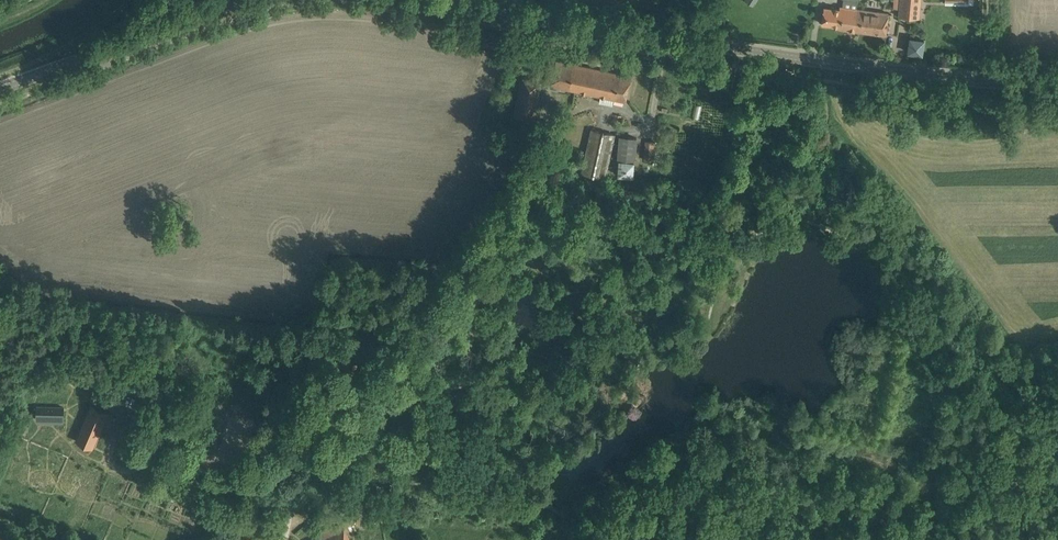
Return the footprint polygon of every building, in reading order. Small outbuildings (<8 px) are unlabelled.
[(842,7),(840,6),(839,9),(824,7),(821,23),(840,26),(839,28),(854,30),(857,9),(858,0),(843,0),(842,7)] [(900,15),(915,17),(917,4),(919,4),(920,0),(901,0),(900,15)] [(857,9),(854,30),(885,35),(888,13),(857,9)] [(906,36),(905,53),(922,54),(923,38),(906,36)] [(613,98),(619,74),(556,60),(551,85),(613,98)] [(619,74),(613,98),(625,101),(631,76),(619,74)] [(591,129),(581,172),(605,177),(615,135),(591,129)] [(635,162),(637,137),(619,136),(617,161),(618,161),(617,176),(632,177),(634,162),(635,162)] [(662,162),(663,142),(645,141),(644,160),(652,161),(652,162),(662,162)] [(145,390),(124,382),(122,386),(143,395),(145,390)] [(76,436),(76,437),(94,444),(92,443),(107,407),(109,408),(109,407),(91,400),(91,401),(93,402),(78,437),(76,436)] [(36,419),(40,419),(64,419),(64,408),(53,407),(47,407),(36,407),(36,417),(36,419)] [(344,528),(317,539),(350,539),(344,528)]
